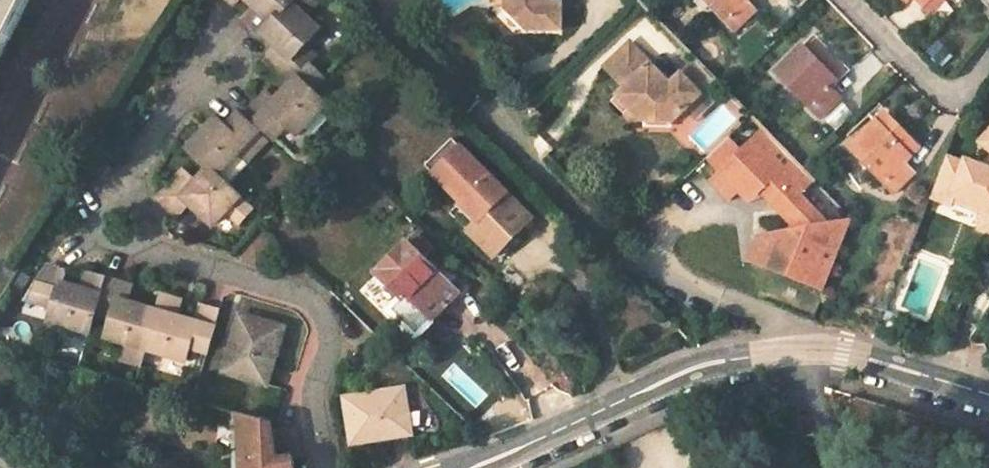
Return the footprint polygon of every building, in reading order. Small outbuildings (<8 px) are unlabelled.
[(29,0),(0,0),(0,58),(29,0)] [(236,9),(245,0),(227,0),(236,9)] [(258,10),(245,24),(261,39),(264,35),(297,0),(248,0),(258,10)] [(323,6),(316,0),(297,0),(264,35),(277,49),(265,62),(291,88),(311,67),(300,56),(323,33),(309,20),(323,6)] [(508,1),(508,10),(529,32),(564,33),(563,3),(553,3),(553,0),(508,0),(508,1)] [(736,29),(759,6),(754,0),(708,0),(736,29)] [(844,81),(807,43),(779,69),(825,117),(846,96),(838,87),(844,81)] [(649,123),(681,122),(722,81),(699,59),(673,83),(634,44),(609,69),(630,90),(616,105),(630,120),(638,111),(640,114),(646,120),(649,123)] [(327,109),(313,93),(326,81),(311,67),(291,88),(276,102),(267,94),(247,114),(276,142),(288,130),(298,139),(327,109)] [(638,129),(646,120),(640,114),(638,111),(630,120),(631,122),(638,129)] [(215,177),(236,155),(246,165),(266,144),(242,120),(238,117),(228,128),(218,119),(187,150),(215,177)] [(915,153),(881,119),(852,146),(896,192),(920,169),(910,159),(915,153)] [(769,191),(794,216),(798,222),(800,231),(763,237),(767,268),(793,265),(795,278),(826,292),(857,219),(828,224),(824,217),(820,217),(815,206),(807,198),(821,183),(768,128),(746,152),(733,138),(710,160),(725,175),(717,184),(736,202),(744,194),(747,191),(769,191)] [(533,223),(454,141),(427,166),(463,203),(481,221),(470,231),(496,258),(533,223)] [(948,160),(934,198),(953,206),(956,197),(974,204),(972,209),(988,216),(982,232),(988,235),(988,170),(969,162),(967,168),(948,160)] [(223,212),(237,225),(251,211),(209,172),(197,184),(183,172),(155,199),(175,218),(189,205),(210,225),(223,212)] [(754,205),(769,191),(747,191),(744,194),(754,205)] [(481,221),(463,203),(452,213),(451,213),(470,231),(481,221)] [(461,296),(411,244),(382,273),(406,298),(404,301),(423,320),(421,322),(427,328),(461,296)] [(106,275),(86,269),(82,286),(62,281),(66,267),(63,268),(47,263),(25,296),(55,305),(52,317),(91,328),(96,310),(106,275)] [(159,308),(129,300),(135,282),(106,275),(96,310),(113,315),(108,333),(129,339),(124,357),(144,363),(149,345),(159,308)] [(198,319),(180,313),(185,295),(164,290),(159,308),(149,345),(189,355),(192,343),(209,347),(219,307),(203,302),(198,319)] [(285,323),(241,311),(235,332),(242,334),(237,349),(230,347),(224,366),(268,378),(274,361),(275,361),(285,323)] [(349,443),(406,433),(398,388),(377,391),(378,399),(362,402),(361,394),(342,397),(349,443)] [(242,467),(298,467),(296,457),(277,459),(271,425),(270,422),(238,411),(242,467)] [(296,420),(271,425),(277,459),(296,457),(303,456),(296,420)]
